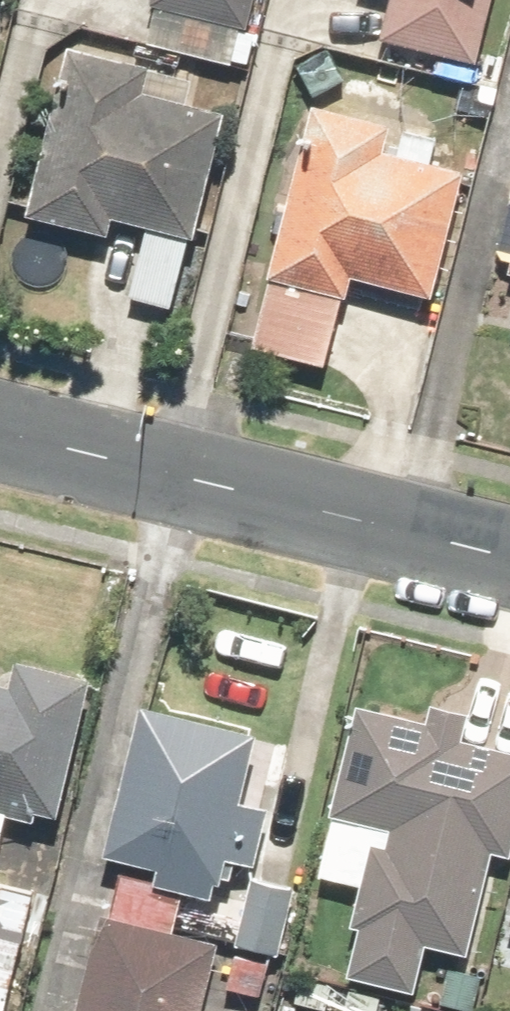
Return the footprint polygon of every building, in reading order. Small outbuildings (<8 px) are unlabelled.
[(233,17),(237,0),(164,0),(233,17)] [(372,43),(471,66),(486,0),(382,0),(372,43)] [(60,48),(20,221),(102,240),(107,221),(181,238),(216,84),(60,48)] [(342,284),(417,304),(450,179),(375,160),(383,131),(300,109),(236,351),(319,373),(342,284)] [(76,684),(2,669),(0,679),(0,823),(45,833),(76,684)] [(346,709),(324,819),(382,831),(378,852),(364,849),(337,981),(407,995),(416,949),(460,958),(480,859),(500,864),(509,815),(509,758),(449,746),(455,720),(420,713),(418,724),(346,709)] [(143,896),(175,903),(205,910),(215,868),(238,874),(251,818),(226,812),(243,740),(135,715),(99,868),(146,879),(143,896)] [(286,892),(244,883),(230,952),(272,961),(286,892)] [(0,889),(0,984),(18,892),(0,889)] [(143,896),(113,889),(105,922),(94,920),(73,1010),(197,1010),(212,947),(167,937),(175,903),(143,896)] [(501,933),(509,935),(509,894),(501,933)]
